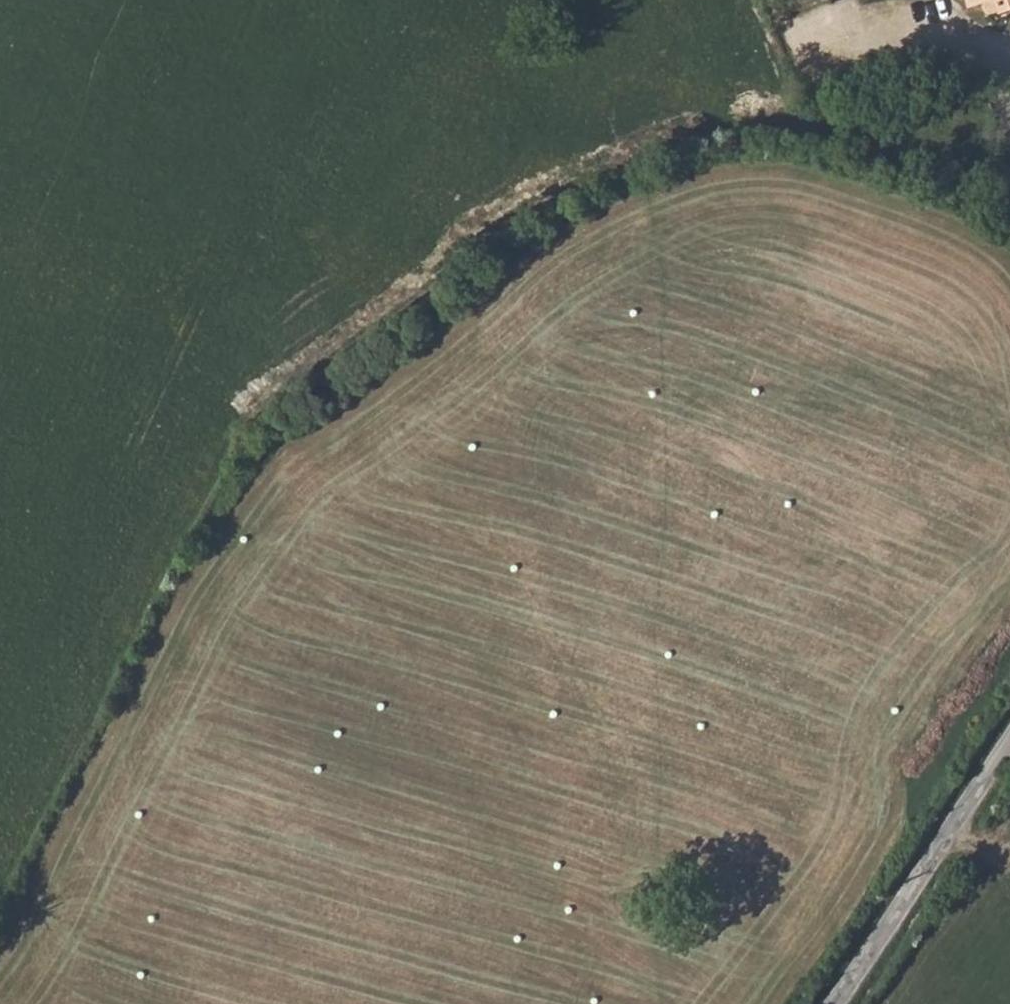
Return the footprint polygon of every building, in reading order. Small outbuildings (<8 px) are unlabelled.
[(1001,12),(1009,9),(1009,0),(998,0),(1001,12)]
